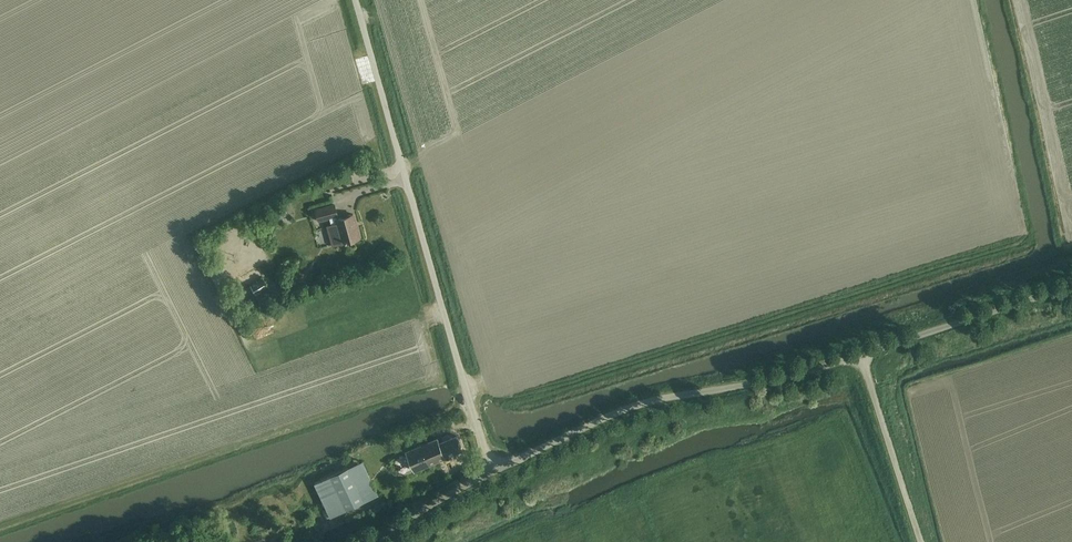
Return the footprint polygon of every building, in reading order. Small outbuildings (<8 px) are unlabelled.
[(319,220),(329,217),(332,225),(338,223),(343,242),(360,237),(353,214),(337,218),(336,215),(338,215),(335,204),(316,210),(319,220)] [(403,474),(462,449),(456,434),(439,442),(437,437),(395,455),(403,474)] [(330,515),(364,500),(349,467),(315,482),(330,515)]
